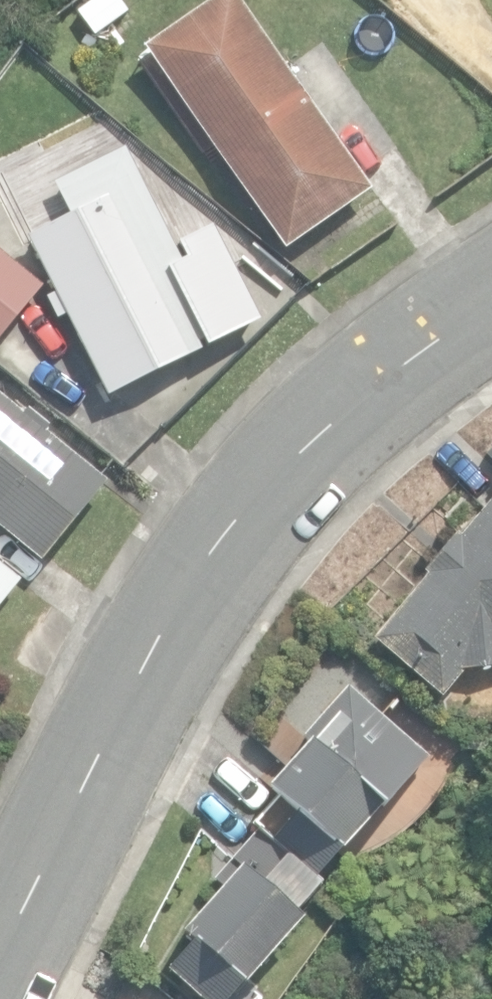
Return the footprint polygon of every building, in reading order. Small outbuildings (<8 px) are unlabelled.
[(98,39),(130,14),(120,0),(90,0),(76,10),(98,39)] [(286,248),(370,190),(236,0),(220,0),(148,51),(286,248)] [(65,313),(106,393),(206,343),(130,191),(29,241),(55,293),(49,296),(59,316),(65,313)] [(39,279),(0,247),(0,328),(39,279)] [(44,561),(109,482),(0,392),(0,524),(44,561)] [(464,535),(459,531),(429,568),(433,572),(379,636),(445,693),(466,669),(491,666),(491,502),(464,535)] [(22,576),(0,558),(0,604),(22,576)] [(256,823),(260,827),(315,880),(389,796),(403,809),(424,784),(412,773),(428,755),(349,686),(275,770),(281,775),(269,788),(280,797),(256,823)] [(260,827),(217,876),(225,883),(183,932),(190,938),(164,968),(200,998),(228,998),(324,889),(315,880),(260,827)]
